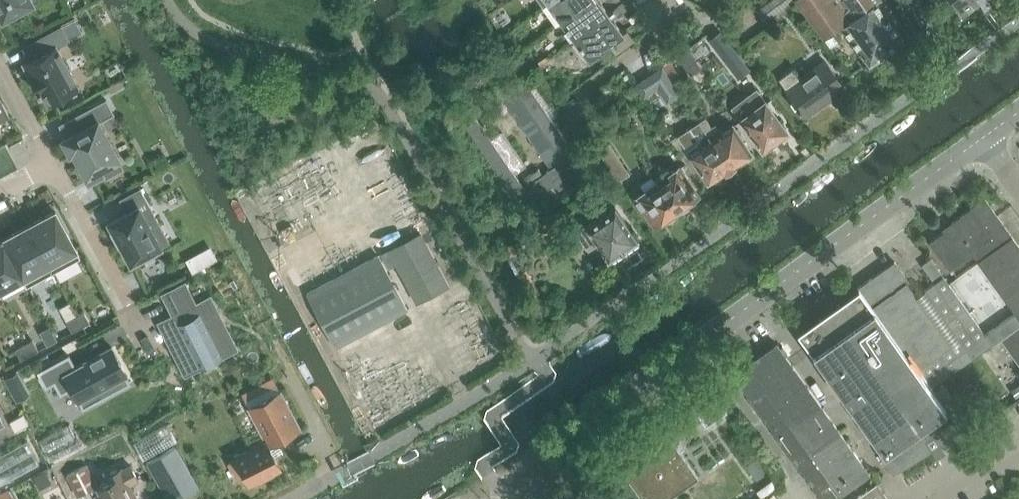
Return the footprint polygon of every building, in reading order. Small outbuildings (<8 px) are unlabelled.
[(3,18),(33,1),(33,0),(0,0),(0,13),(3,18)] [(548,0),(544,3),(557,22),(562,19),(587,0),(548,0)] [(562,19),(568,28),(564,31),(571,41),(575,38),(609,13),(600,0),(587,0),(562,19)] [(753,13),(760,23),(790,1),(790,0),(771,0),(753,13)] [(824,38),(841,25),(869,64),(884,53),(884,54),(890,50),(889,49),(904,39),(877,1),(878,0),(796,0),(824,38)] [(962,13),(981,0),(953,0),(962,13)] [(609,13),(575,38),(571,41),(585,60),(623,32),(609,13)] [(25,44),(33,58),(26,61),(33,74),(29,75),(39,94),(42,92),(49,104),(79,88),(57,45),(69,39),(61,25),(25,44)] [(720,31),(710,39),(728,63),(739,55),(720,31)] [(687,48),(678,55),(692,74),(701,67),(687,48)] [(516,54),(504,64),(512,74),(524,65),(516,54)] [(793,68),(779,78),(786,88),(798,105),(796,106),(799,109),(800,108),(806,115),(822,104),(820,102),(842,86),(843,85),(825,60),(800,78),(793,68)] [(638,82),(636,83),(637,86),(644,95),(657,86),(667,101),(678,93),(662,67),(653,73),(638,82)] [(521,73),(495,91),(500,99),(526,81),(521,73)] [(539,168),(524,178),(528,184),(524,187),(475,116),(465,123),(513,193),(498,204),(504,213),(553,179),(559,189),(587,170),(526,81),(500,99),(501,100),(504,98),(551,167),(542,173),(539,168)] [(775,137),(786,129),(785,128),(756,89),(733,107),(763,147),(765,145),(766,147),(766,146),(769,147),(775,142),(776,139),(775,137)] [(103,118),(96,105),(64,122),(71,134),(63,138),(71,153),(74,151),(89,180),(103,172),(101,169),(120,159),(100,119),(103,118)] [(6,109),(0,112),(0,121),(10,116),(6,109)] [(706,116),(699,121),(729,167),(738,161),(742,161),(748,157),(750,154),(751,153),(733,124),(721,132),(716,123),(712,126),(706,116)] [(693,125),(677,135),(689,153),(708,181),(710,180),(714,180),(719,176),(721,173),(729,167),(699,121),(693,125)] [(28,147),(23,137),(11,144),(16,154),(28,147)] [(609,142),(599,149),(618,179),(629,173),(609,142)] [(657,181),(676,209),(679,207),(683,209),(688,205),(688,201),(698,194),(678,166),(669,173),(666,168),(654,177),(657,181)] [(652,175),(640,183),(645,190),(635,196),(655,224),(665,217),(668,219),(672,217),(675,214),(674,210),(676,209),(657,181),(654,177),(652,175)] [(163,230),(139,185),(113,199),(121,215),(98,227),(127,280),(165,260),(152,235),(163,230)] [(47,189),(38,194),(43,203),(52,198),(47,189)] [(950,220),(928,236),(931,241),(931,242),(939,253),(938,253),(941,257),(941,256),(950,268),(973,252),(974,251),(966,241),(970,238),(967,234),(988,219),(989,221),(997,215),(985,198),(952,222),(950,220)] [(626,247),(638,239),(615,206),(586,226),(577,232),(588,249),(596,243),(608,259),(620,251),(626,248),(626,247)] [(56,208),(3,236),(4,238),(12,234),(12,233),(15,231),(16,232),(29,225),(42,218),(41,217),(45,215),(45,216),(55,211),(76,249),(78,248),(57,210),(56,208)] [(76,249),(55,211),(45,216),(45,215),(41,217),(42,218),(29,225),(49,263),(54,271),(80,257),(76,249)] [(1017,314),(1016,314),(1015,313),(985,333),(992,343),(1018,323),(1018,246),(1012,236),(997,215),(989,221),(988,219),(967,234),(970,238),(966,241),(974,251),(973,252),(1017,314)] [(49,263),(29,225),(16,232),(15,231),(12,233),(12,234),(4,238),(3,236),(2,237),(3,239),(24,277),(28,285),(54,271),(49,263)] [(420,232),(381,253),(389,267),(396,263),(417,302),(448,285),(420,232)] [(2,237),(1,238),(2,239),(0,240),(0,290),(23,277),(27,286),(28,285),(24,277),(3,239),(2,237)] [(378,255),(307,293),(336,346),(407,308),(378,255)] [(895,261),(859,287),(930,387),(992,343),(985,333),(985,334),(930,258),(921,264),(925,269),(921,272),(930,285),(924,289),(959,338),(950,344),(906,282),(909,281),(895,261)] [(844,395),(858,415),(857,415),(858,416),(859,416),(873,436),(872,436),(873,437),(874,437),(883,450),(879,454),(892,473),(962,431),(930,387),(859,287),(857,288),(859,290),(799,333),(813,351),(812,352),(813,353),(813,352),(828,372),(827,373),(828,374),(829,373),(843,394),(842,394),(843,395),(844,395)] [(194,288),(171,299),(186,331),(209,320),(194,288)] [(109,303),(91,313),(96,322),(114,312),(109,303)] [(84,311),(75,316),(81,327),(90,322),(84,311)] [(203,365),(208,374),(231,362),(226,354),(242,346),(225,312),(209,320),(186,331),(171,339),(188,373),(203,365)] [(75,316),(66,321),(72,331),(81,327),(75,316)] [(50,325),(40,331),(47,343),(56,338),(50,325)] [(1000,338),(1018,364),(1018,325),(1000,338)] [(33,339),(24,344),(30,354),(39,350),(33,339)] [(24,344),(15,348),(21,359),(30,354),(24,344)] [(129,373),(113,344),(94,354),(95,355),(76,366),(69,353),(37,370),(45,385),(54,381),(60,393),(71,387),(79,401),(99,390),(103,397),(132,381),(128,374),(129,373)] [(778,344),(735,374),(736,375),(751,395),(750,396),(751,397),(751,396),(766,416),(765,417),(766,418),(781,438),(780,438),(781,439),(796,459),(795,459),(796,460),(839,430),(838,429),(823,409),(824,408),(823,407),(823,408),(808,388),(809,387),(808,386),(807,387),(793,367),(794,366),(793,366),(793,365),(785,355),(788,354),(782,346),(780,348),(778,345),(779,345),(778,344)] [(18,370),(4,378),(15,399),(29,392),(18,370)] [(229,462),(237,478),(245,474),(250,483),(281,467),(276,457),(284,453),(278,441),(301,429),(287,400),(292,397),(287,387),(281,390),(249,406),(267,441),(236,457),(237,458),(229,462)] [(712,391),(691,406),(707,426),(727,411),(712,391)] [(10,416),(0,399),(0,422),(10,416)] [(29,423),(23,413),(10,420),(15,430),(29,423)] [(168,422),(134,441),(144,458),(177,440),(168,422)] [(69,424),(38,439),(48,461),(80,445),(69,424)] [(617,461),(645,498),(662,498),(698,474),(664,428),(617,461)] [(839,430),(796,460),(811,480),(810,480),(811,481),(824,498),(830,498),(840,492),(841,492),(869,472),(868,471),(854,451),(853,450),(839,430)] [(29,439),(0,455),(0,485),(42,463),(29,439)] [(200,488),(175,444),(146,460),(169,498),(182,498),(200,488)] [(130,485),(140,480),(132,464),(122,469),(121,466),(108,473),(109,475),(111,478),(99,484),(88,463),(68,473),(80,495),(98,486),(105,498),(137,498),(130,485)] [(49,484),(42,470),(31,475),(38,489),(49,484)] [(884,494),(885,494),(884,493),(876,482),(853,498),(888,498),(884,494)]
